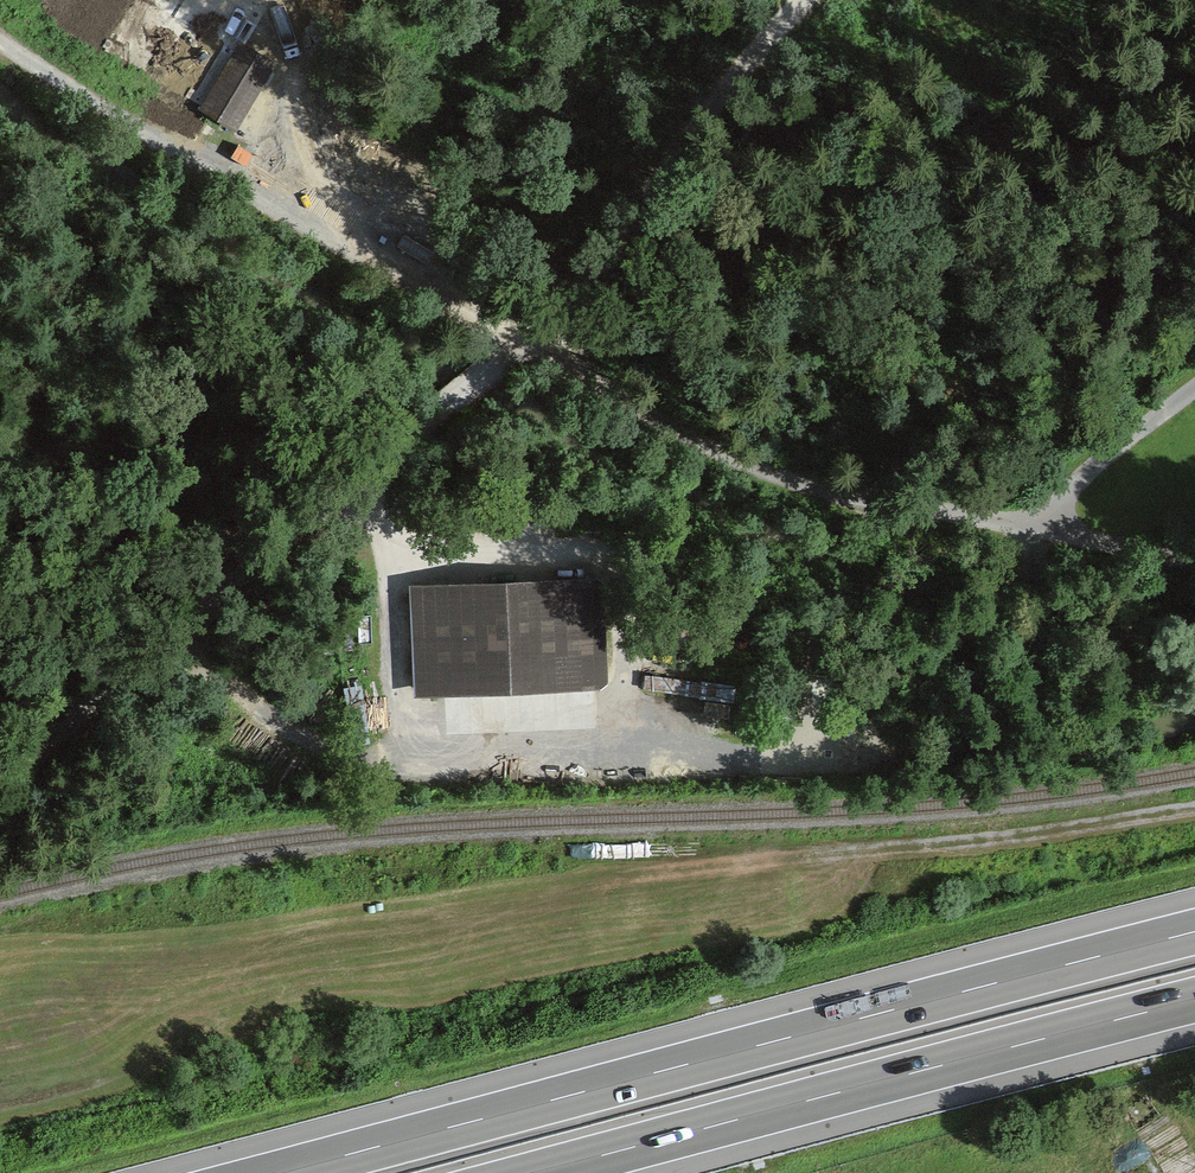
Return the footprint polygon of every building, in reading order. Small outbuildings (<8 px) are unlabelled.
[(276,64),(244,45),(207,105),(239,124),(276,64)] [(603,585),(415,593),(419,695),(607,686),(603,585)]
